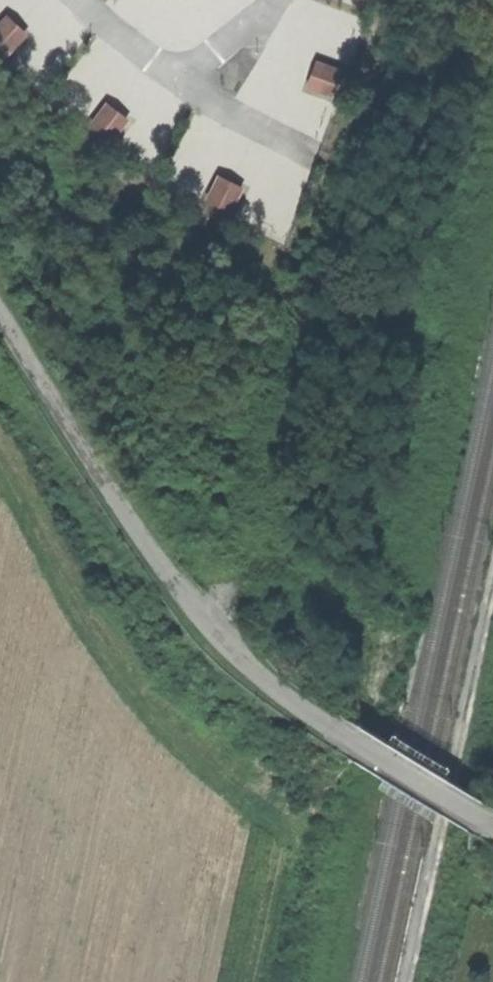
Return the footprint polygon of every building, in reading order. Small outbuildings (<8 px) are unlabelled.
[(0,24),(0,28),(16,43),(25,34),(7,17),(0,24)] [(0,28),(0,45),(8,52),(16,43),(0,28)] [(308,86),(320,90),(328,67),(317,62),(308,86)] [(340,71),(328,67),(320,90),(332,95),(340,71)] [(107,104),(99,114),(118,129),(126,119),(107,104)] [(110,139),(118,129),(99,114),(91,125),(110,139)] [(219,177),(213,188),(235,199),(241,188),(219,177)] [(284,225),(296,198),(265,185),(253,211),(284,225)] [(230,211),(235,199),(213,188),(207,199),(230,211)]
